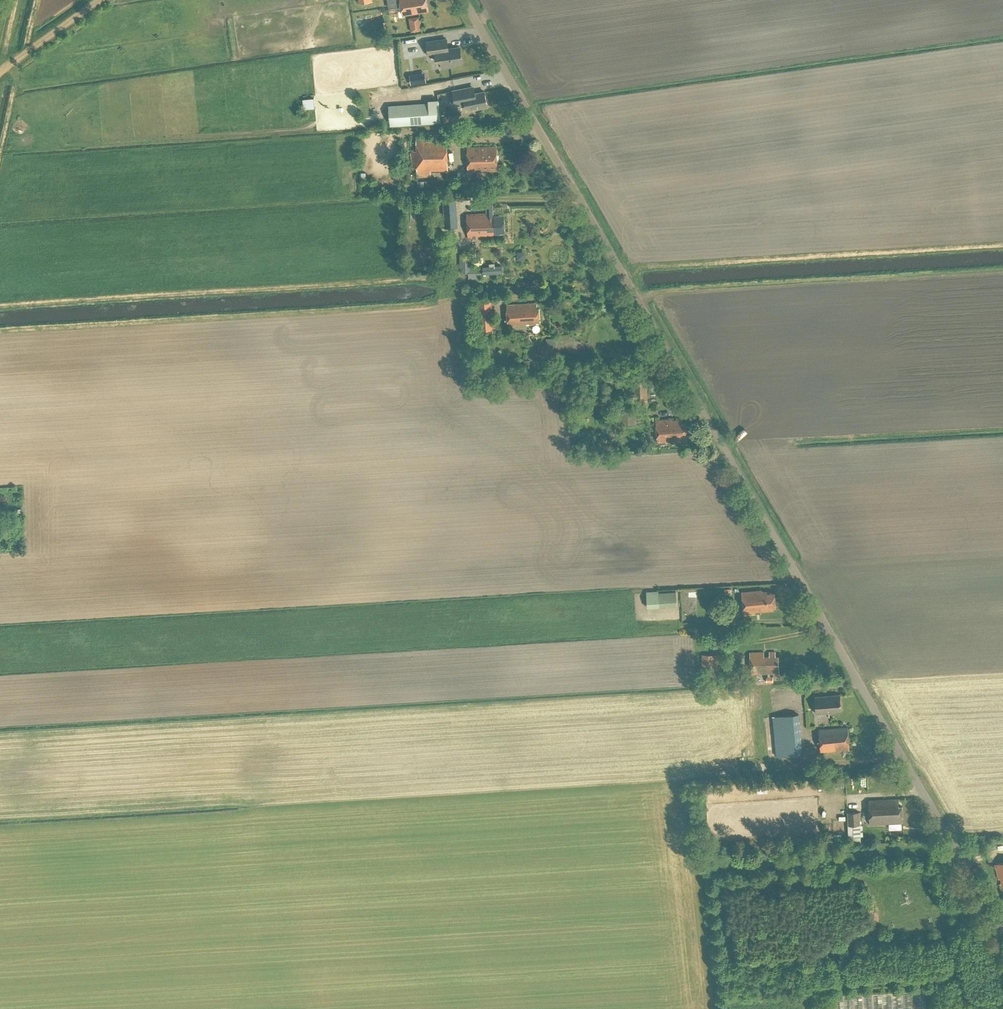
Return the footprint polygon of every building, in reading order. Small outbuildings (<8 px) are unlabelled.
[(402,15),(429,11),(427,0),(400,0),(402,15)] [(411,32),(422,30),(421,22),(410,24),(411,32)] [(460,48),(447,49),(446,39),(428,41),(430,54),(437,53),(437,59),(442,59),(443,68),(454,66),(453,64),(462,63),(460,48)] [(424,81),(422,71),(407,75),(409,85),(424,81)] [(476,93),(475,86),(467,88),(453,91),(456,105),(465,103),(467,110),(488,106),(485,91),(476,93)] [(311,97),(301,99),(302,109),(313,107),(311,97)] [(428,102),(389,105),(390,125),(441,122),(439,99),(428,100),(428,102)] [(451,115),(442,117),(444,124),(452,123),(451,115)] [(427,135),(416,135),(416,140),(416,150),(411,150),(411,167),(417,167),(417,177),(431,177),(431,170),(448,170),(447,140),(427,140),(427,135)] [(496,147),(468,148),(469,171),(497,170),(496,147)] [(444,214),(457,213),(457,198),(443,199),(444,214)] [(468,213),(469,238),(501,236),(501,232),(505,232),(505,215),(493,215),(492,202),(487,202),(488,213),(468,213)] [(481,277),(481,272),(477,272),(477,268),(473,268),(472,263),(470,263),(470,255),(463,255),(463,257),(463,273),(468,273),(468,278),(481,277)] [(483,274),(502,273),(502,265),(495,265),(490,266),(483,266),(483,274)] [(493,329),(491,298),(478,299),(480,330),(493,329)] [(539,308),(537,308),(537,304),(508,305),(508,326),(540,325),(539,308)] [(554,338),(547,339),(548,346),(555,345),(554,338)] [(539,369),(538,354),(530,354),(530,370),(539,369)] [(647,381),(633,382),(634,406),(648,407),(647,381)] [(683,422),(683,418),(657,420),(658,441),(665,440),(666,443),(687,441),(686,421),(683,422)] [(677,605),(676,591),(646,592),(647,607),(677,605)] [(773,609),(773,608),(775,608),(775,594),(767,594),(767,592),(762,592),(762,591),(742,592),(743,613),(761,612),(761,610),(773,609)] [(778,655),(776,655),(775,651),(769,652),(769,655),(764,656),(764,652),(749,653),(750,674),(779,672),(778,655)] [(720,668),(720,654),(701,654),(702,674),(714,674),(714,668),(720,668)] [(841,709),(840,693),(815,696),(816,713),(834,712),(833,710),(841,709)] [(802,754),(799,713),(765,716),(768,757),(802,754)] [(849,749),(847,727),(818,729),(820,752),(849,749)] [(902,805),(899,805),(899,798),(869,800),(870,824),(903,822),(902,805)] [(860,825),(860,811),(847,812),(848,825),(848,836),(848,837),(851,837),(861,836),(860,825)]
